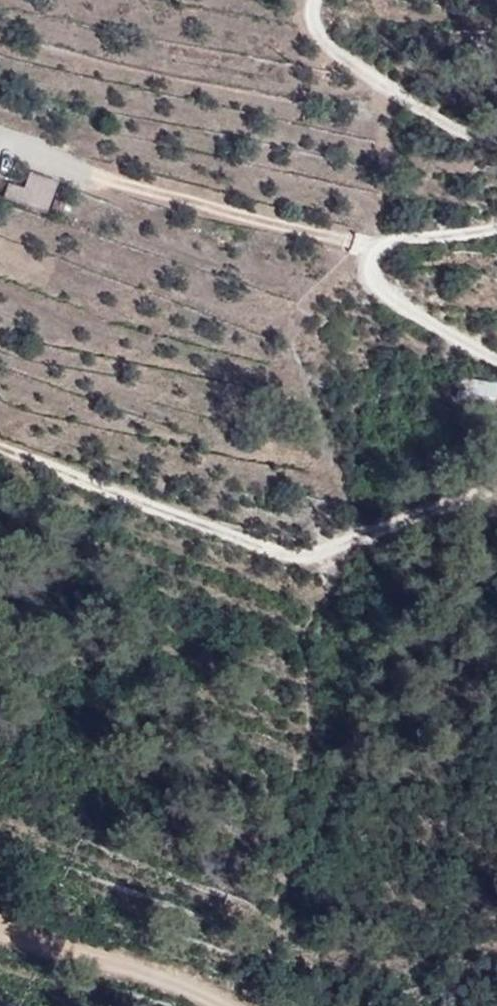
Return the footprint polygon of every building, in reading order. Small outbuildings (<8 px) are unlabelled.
[(56,180),(29,172),(25,188),(7,183),(3,197),(47,210),(56,180)] [(457,377),(457,402),(496,402),(496,377),(457,377)]
